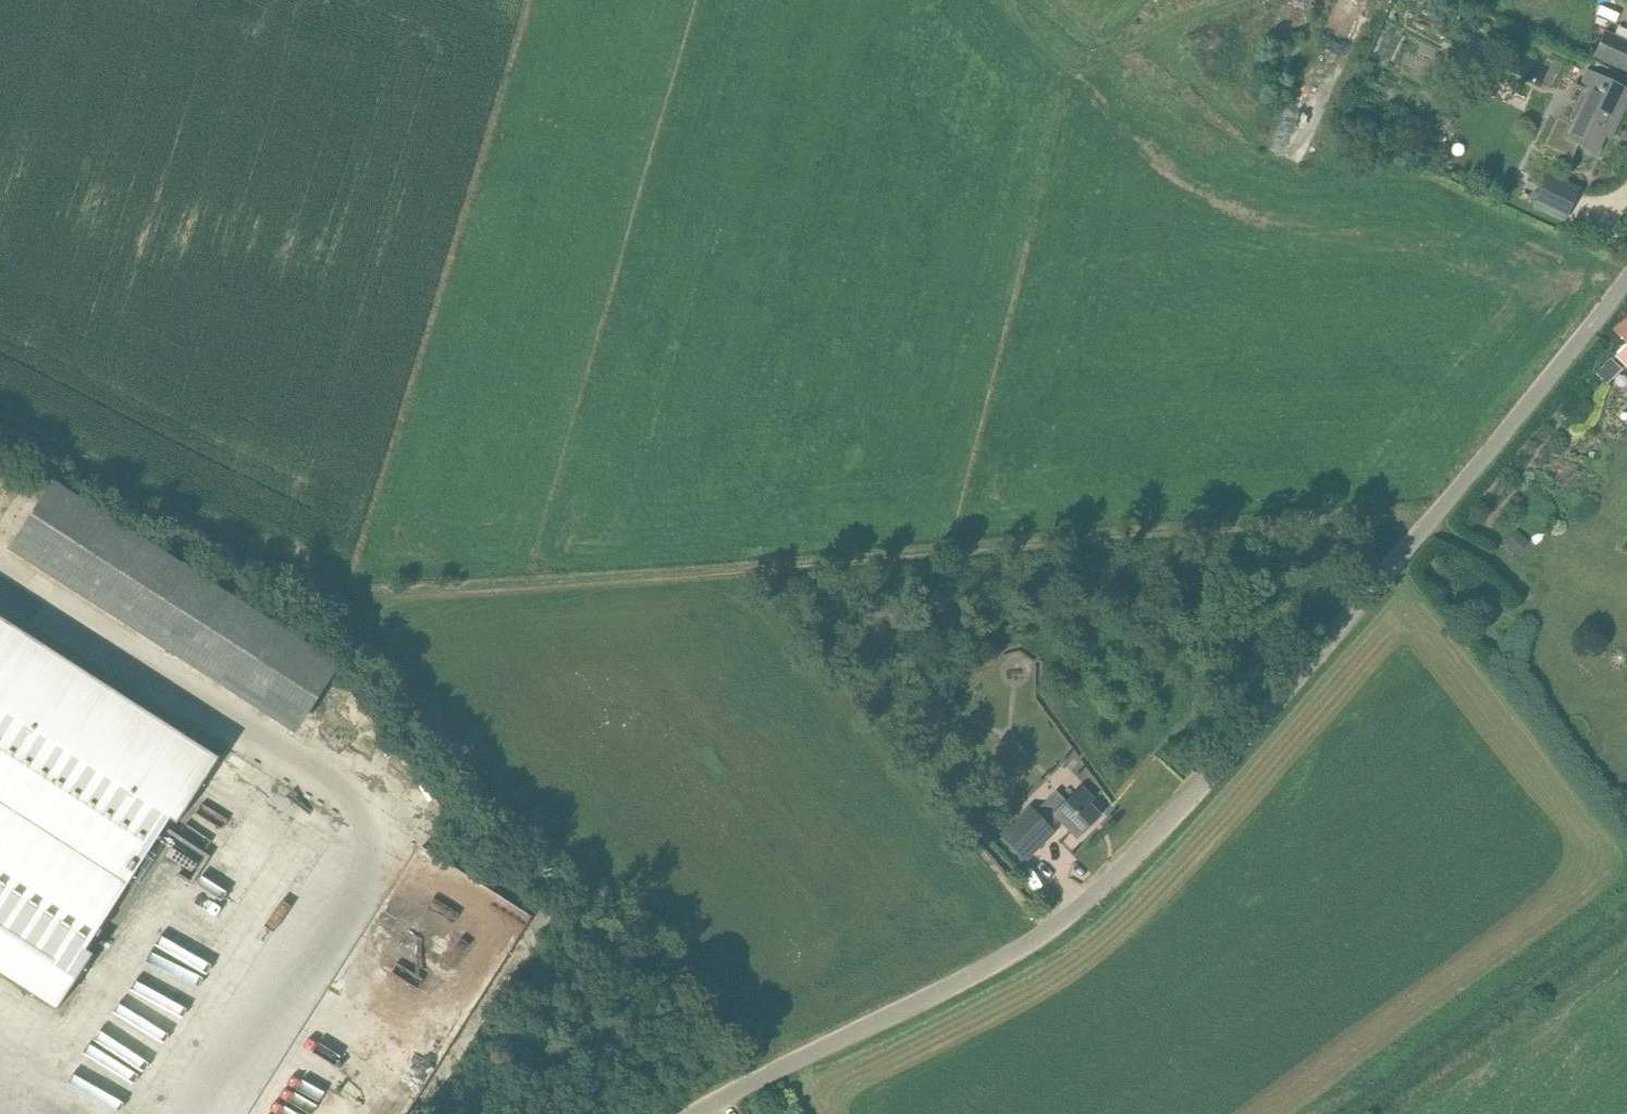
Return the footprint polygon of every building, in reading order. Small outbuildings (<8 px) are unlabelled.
[(1606,32),(1594,57),(1626,71),(1626,41),(1606,32)] [(1545,144),(1571,156),(1577,144),(1597,153),(1626,90),(1587,71),(1581,85),(1587,89),(1570,124),(1557,118),(1545,144)] [(1293,141),(1310,125),(1295,109),(1278,125),(1293,141)] [(1534,207),(1564,221),(1579,189),(1549,175),(1534,207)] [(1614,329),(1626,343),(1626,316),(1614,329)] [(1616,354),(1626,366),(1626,343),(1616,354)] [(1608,355),(1597,373),(1610,381),(1621,363),(1608,355)] [(9,550),(296,734),(340,665),(53,481),(9,550)] [(1506,544),(1520,556),(1532,542),(1518,530),(1506,544)] [(69,991),(57,1008),(59,1009),(93,955),(86,950),(170,819),(178,824),(220,758),(0,617),(0,946),(69,991)] [(1031,805),(1001,834),(1026,859),(1054,832),(1049,827),(1059,818),(1078,838),(1100,816),(1089,804),(1093,800),(1082,789),(1069,802),(1058,791),(1037,811),(1031,805)] [(109,1006),(69,1087),(82,1093),(87,1083),(130,1103),(164,1032),(109,1006)]
